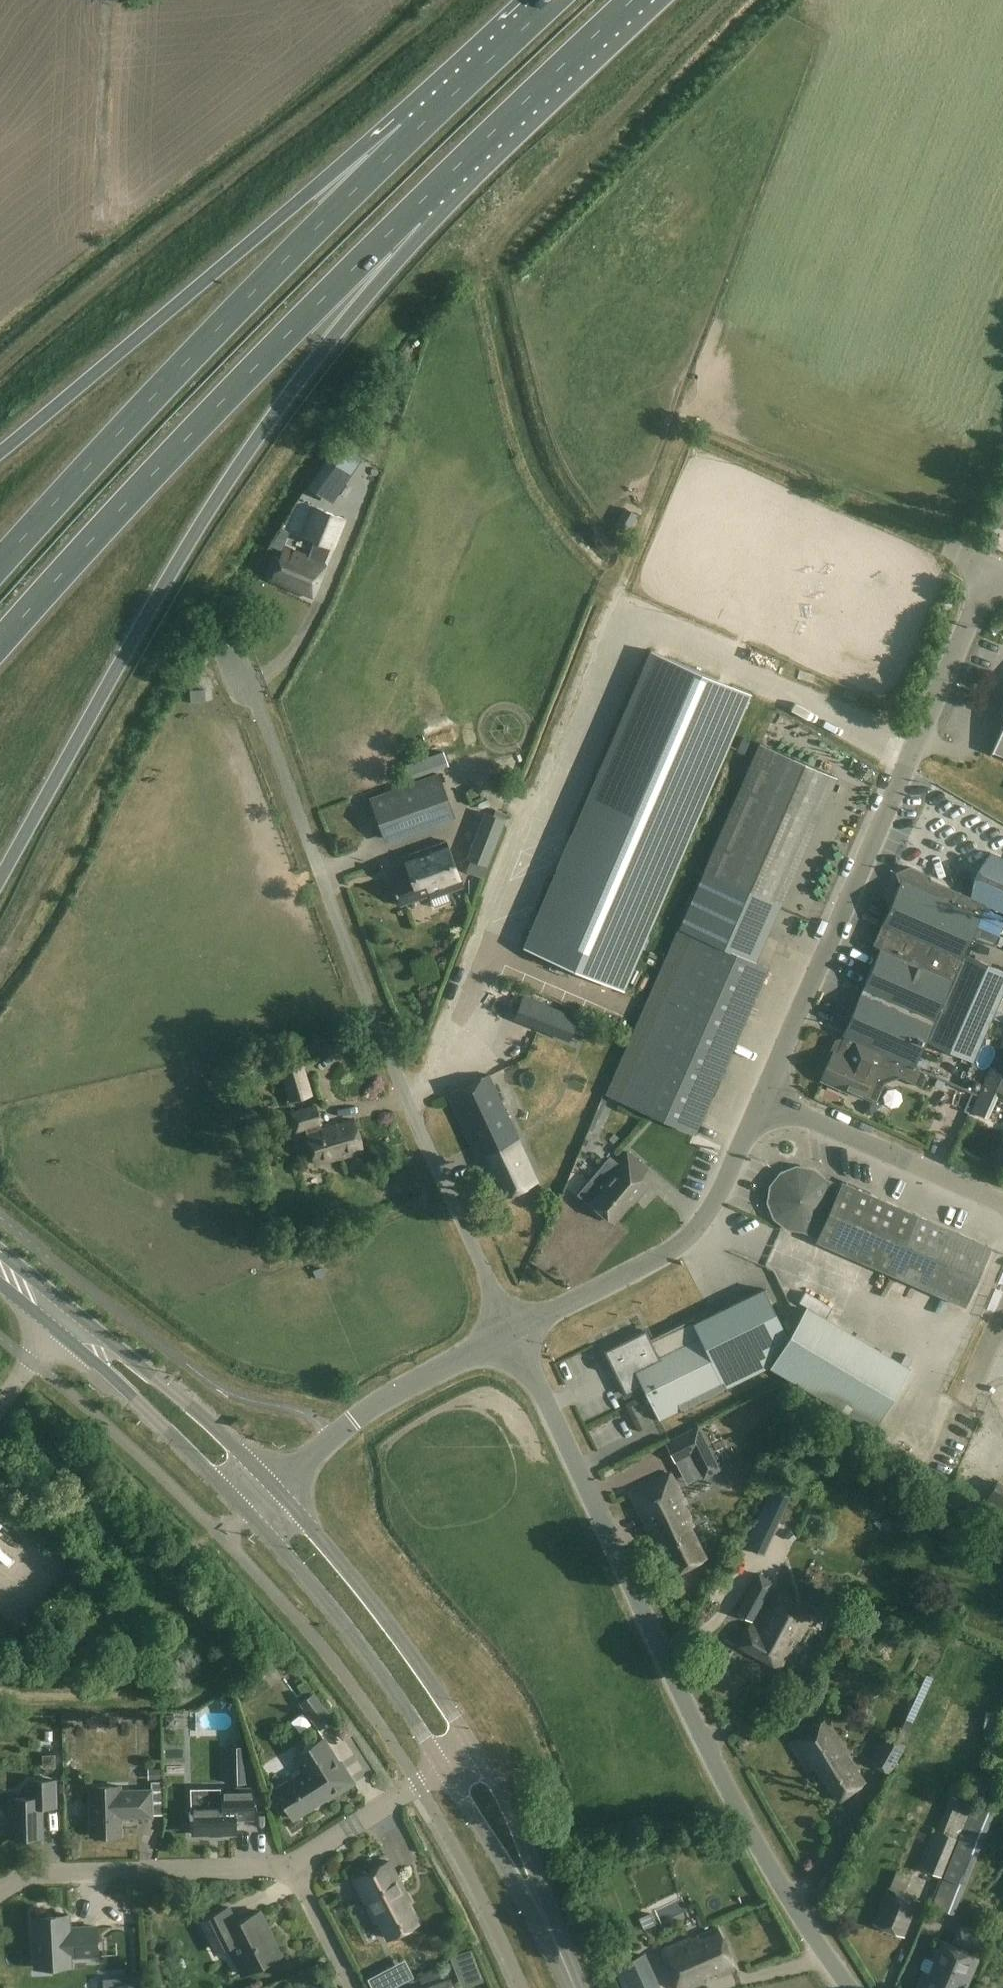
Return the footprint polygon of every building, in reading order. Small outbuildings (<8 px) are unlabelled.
[(321,543),(332,514),(322,510),(311,539),(321,543)] [(326,565),(285,549),(272,581),(313,597),(326,565)] [(750,693),(651,650),(524,947),(623,989),(750,693)] [(990,757),(991,758),(993,754),(1002,758),(1002,727),(990,757)] [(836,777),(761,744),(680,928),(693,933),(692,934),(620,1101),(695,1134),(768,967),(755,961),(836,777)] [(370,799),(385,839),(452,815),(437,775),(370,799)] [(481,834),(473,857),(489,863),(498,841),(481,834)] [(428,896),(430,900),(464,887),(448,842),(402,857),(409,876),(389,883),(398,906),(428,896)] [(959,964),(985,905),(1002,912),(1002,859),(990,853),(982,871),(978,869),(974,878),(979,880),(971,898),(931,880),(929,876),(906,866),(900,880),(901,881),(879,930),(959,964)] [(959,964),(879,930),(873,945),(880,948),(842,1035),(846,1036),(896,1058),(915,1066),(959,964)] [(974,1063),(1002,996),(1002,971),(965,954),(926,1042),(974,1063)] [(896,1058),(846,1036),(844,1040),(841,1039),(835,1041),(828,1058),(830,1063),(823,1080),(861,1097),(876,1063),(891,1069),(896,1058)] [(994,1067),(1002,1071),(1002,1047),(994,1067)] [(313,1097),(305,1066),(281,1072),(290,1103),(313,1097)] [(538,1182),(489,1077),(447,1096),(483,1173),(490,1169),(504,1198),(538,1182)] [(992,1099),(980,1099),(980,1121),(992,1121),(992,1099)] [(324,1129),(318,1106),(292,1113),(297,1130),(306,1128),(316,1164),(364,1151),(355,1121),(324,1129)] [(648,1169),(628,1152),(618,1163),(621,1166),(591,1202),(615,1222),(637,1196),(638,1197),(648,1186),(639,1179),(648,1169)] [(813,1169),(797,1167),(781,1173),(771,1186),(769,1203),(775,1218),(788,1228),(804,1231),(819,1237),(817,1241),(966,1306),(992,1248),(843,1182),(841,1186),(826,1180),(813,1169)] [(547,1196),(546,1208),(561,1208),(562,1196),(547,1196)] [(800,1260),(806,1246),(786,1238),(781,1252),(800,1260)] [(853,1286),(854,1295),(876,1294),(876,1285),(853,1286)] [(787,1336),(764,1290),(695,1324),(696,1327),(655,1348),(647,1331),(604,1351),(626,1395),(643,1387),(660,1420),(769,1367),(874,1430),(910,1369),(805,1306),(787,1336)] [(966,1418),(961,1427),(976,1435),(981,1426),(966,1418)] [(720,1470),(698,1426),(665,1442),(675,1464),(692,1455),(703,1478),(720,1470)] [(686,1504),(671,1474),(631,1494),(641,1518),(642,1517),(646,1524),(645,1525),(648,1532),(653,1530),(675,1574),(707,1558),(691,1527),(694,1526),(684,1505),(686,1504)] [(997,1481),(984,1501),(1002,1513),(1002,1484),(997,1481)] [(769,1591),(754,1582),(737,1613),(752,1622),(769,1591)] [(813,1614),(778,1595),(759,1629),(751,1624),(739,1646),(780,1669),(792,1647),(789,1645),(792,1638),(798,1641),(813,1614)] [(334,1719),(314,1692),(299,1703),(320,1730),(334,1719)] [(844,1747),(827,1722),(791,1746),(810,1773),(816,1769),(839,1802),(864,1783),(841,1750),(844,1747)] [(906,1746),(885,1735),(870,1763),(890,1774),(906,1746)] [(349,1778),(324,1738),(298,1755),(308,1770),(275,1790),(294,1819),(347,1786),(345,1781),(349,1778)] [(163,1779),(162,1768),(148,1768),(149,1780),(163,1779)] [(56,1808),(56,1781),(29,1782),(29,1798),(10,1799),(11,1838),(43,1837),(43,1808),(56,1808)] [(976,1792),(959,1785),(953,1799),(950,1797),(920,1870),(940,1878),(976,1792)] [(120,1791),(120,1787),(91,1787),(91,1837),(122,1836),(122,1817),(152,1817),(152,1791),(120,1791)] [(191,1789),(191,1835),(236,1834),(236,1819),(253,1819),(252,1788),(191,1789)] [(993,1815),(971,1806),(928,1908),(950,1917),(993,1815)] [(408,1894),(391,1861),(355,1880),(365,1899),(368,1898),(389,1938),(419,1923),(405,1896),(408,1894)] [(918,1902),(889,1889),(873,1927),(903,1939),(918,1902)] [(237,1924),(228,1907),(199,1922),(212,1947),(230,1938),(247,1972),(278,1957),(264,1930),(268,1928),(260,1912),(237,1924)] [(70,1928),(70,1914),(34,1916),(36,1968),(71,1966),(71,1957),(99,1955),(98,1927),(70,1928)] [(959,1925),(948,1947),(937,1942),(928,1962),(933,1964),(928,1975),(923,1973),(916,1987),(966,1987),(978,1961),(975,1960),(985,1937),(959,1925)] [(719,1928),(690,1941),(688,1940),(662,1951),(679,1987),(693,1987),(737,1969),(719,1928)] [(645,1954),(617,1966),(627,1987),(660,1987),(645,1954)] [(371,1985),(373,1987),(393,1987),(387,1977),(371,1985)]
